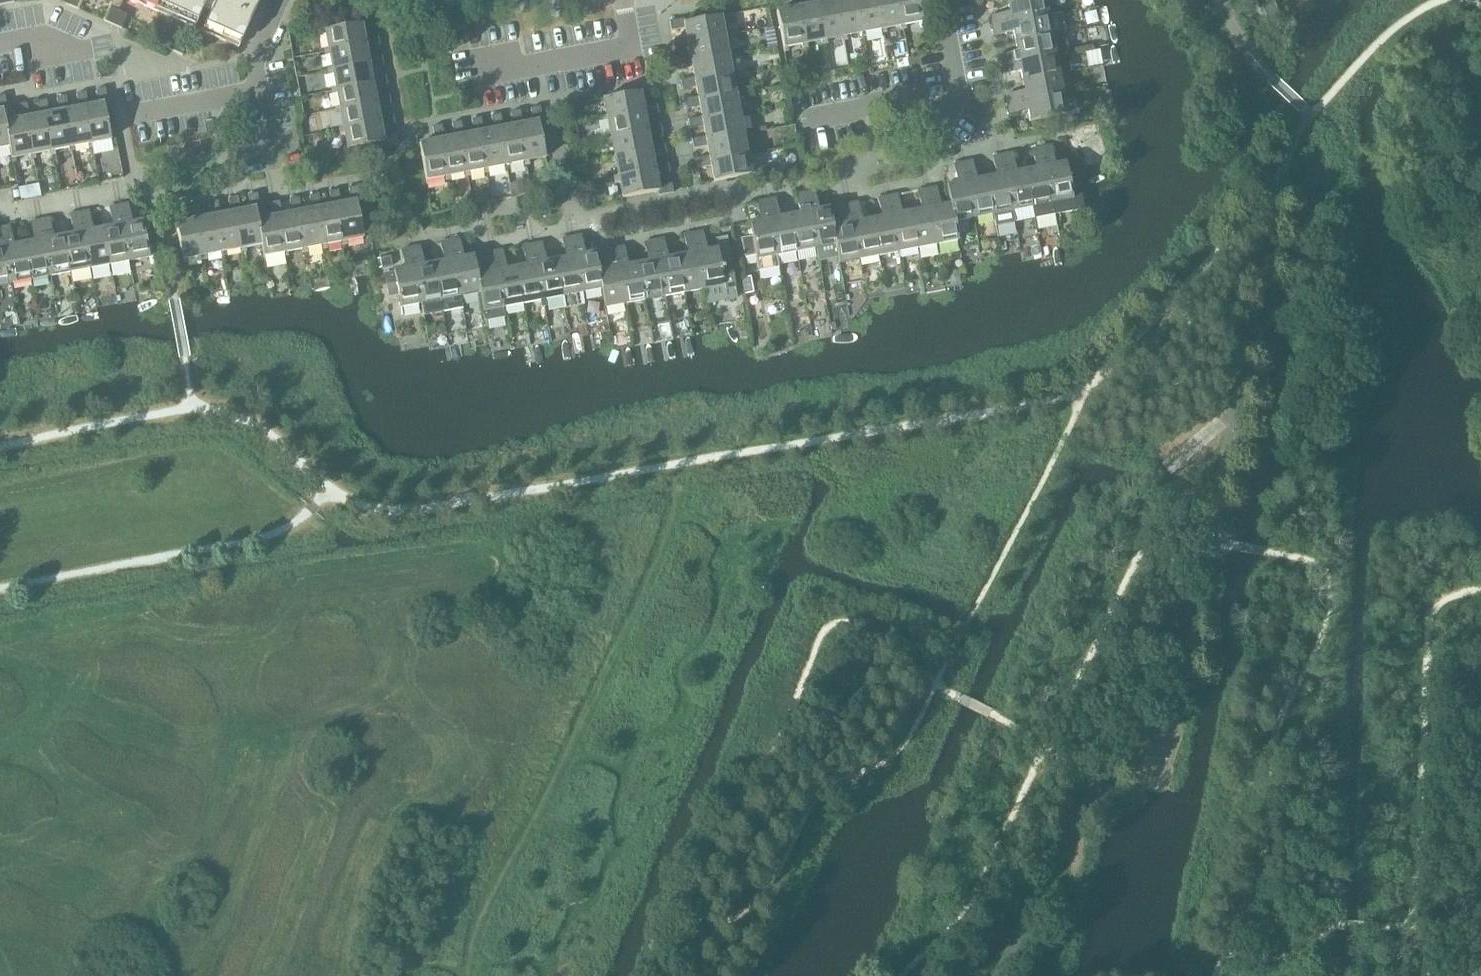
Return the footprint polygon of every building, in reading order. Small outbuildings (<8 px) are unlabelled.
[(78,9),(82,0),(71,0),(69,5),(78,9)] [(193,25),(192,27),(194,28),(203,8),(208,10),(211,12),(202,31),(239,47),(259,0),(257,0),(256,2),(252,0),(137,0),(193,25)] [(801,6),(800,0),(791,0),(792,8),(777,11),(784,48),(803,44),(796,7),(801,6)] [(801,6),(796,7),(803,44),(823,40),(816,4),(821,3),(821,0),(811,0),(812,4),(801,6)] [(821,3),(816,4),(823,40),(843,36),(836,0),(832,0),(832,1),(821,3)] [(843,36),(863,33),(856,0),(836,0),(843,36)] [(863,33),(883,29),(877,0),(856,0),(863,33)] [(883,29),(902,25),(897,0),(877,0),(883,29)] [(902,25),(922,21),(918,0),(897,0),(902,25)] [(992,26),(1048,15),(1045,0),(1020,0),(1008,2),(1010,13),(991,16),(992,26)] [(104,20),(113,24),(119,11),(110,7),(104,20)] [(1269,12),(1273,25),(1285,22),(1281,8),(1269,12)] [(119,11),(113,24),(122,28),(128,14),(119,11)] [(1013,32),(1015,42),(1052,35),(1048,15),(992,26),(994,35),(1013,32)] [(685,28),(687,38),(688,43),(724,36),(721,16),(685,22),(684,18),(669,21),(671,30),(685,28)] [(325,30),(328,50),(365,43),(366,48),(380,46),(378,37),(364,39),(361,23),(325,30)] [(998,56),(1000,65),(1067,53),(1063,33),(1052,35),(1015,42),(1017,52),(998,56)] [(689,47),(691,58),(692,63),(728,56),(724,36),(688,43),(687,38),(673,41),(675,50),(689,47)] [(173,51),(182,55),(189,41),(179,37),(173,51)] [(328,50),(332,70),(369,63),(370,68),(384,65),(382,56),(368,59),(366,48),(365,43),(328,50)] [(1023,81),(1059,75),(1071,72),(1067,53),(1000,65),(1002,74),(1021,71),(1023,81)] [(692,67),(694,77),(695,82),(732,75),(728,56),(692,63),(691,58),(677,60),(678,69),(692,67)] [(332,70),(336,90),(373,83),(374,87),(387,85),(386,76),(372,78),(370,68),(369,63),(332,70)] [(696,86),(698,97),(699,102),(736,95),(732,75),(695,82),(694,77),(681,80),(682,89),(696,86)] [(1006,95),(1007,105),(1063,94),(1059,75),(1023,81),(1024,91),(1006,95)] [(336,90),(340,109),(376,103),(377,107),(391,104),(389,95),(376,98),(374,87),(373,83),(336,90)] [(99,104),(88,106),(84,107),(91,143),(111,139),(104,104),(108,103),(105,88),(96,90),(99,104)] [(603,98),(607,118),(644,111),(645,116),(658,114),(657,105),(643,107),(640,91),(603,98)] [(79,108),(69,110),(64,110),(71,147),(91,143),(84,107),(88,106),(86,92),(77,94),(79,108)] [(1063,94),(1007,105),(1009,114),(1028,110),(1030,121),(1067,114),(1063,94)] [(9,147),(10,146),(5,122),(3,111),(8,110),(5,95),(0,96),(0,148),(9,147)] [(700,106),(702,117),(703,122),(739,115),(736,95),(699,102),(698,97),(684,100),(686,109),(700,106)] [(60,111),(49,113),(44,114),(51,151),(71,147),(64,110),(69,110),(66,96),(57,98),(60,111)] [(40,115),(29,117),(24,118),(31,155),(51,151),(44,114),(49,113),(46,100),(37,101),(40,115)] [(20,119),(5,122),(10,146),(9,147),(12,158),(31,155),(24,118),(29,117),(27,103),(18,105),(20,119)] [(340,109),(344,129),(380,122),(381,127),(395,124),(393,115),(379,118),(377,107),(376,103),(340,109)] [(533,122),(523,124),(519,124),(526,161),(545,157),(539,122),(543,121),(540,106),(531,108),(533,122)] [(514,125),(503,127),(499,128),(506,165),(526,161),(519,124),(523,124),(520,110),(511,112),(514,125)] [(607,118),(611,138),(647,131),(648,136),(662,133),(660,124),(647,127),(645,116),(644,111),(607,118)] [(494,129),(484,131),(479,132),(486,169),(506,165),(499,128),(503,127),(501,114),(491,115),(494,129)] [(704,126),(706,136),(706,141),(743,135),(739,115),(703,122),(702,117),(688,119),(690,128),(704,126)] [(474,133),(464,135),(459,136),(466,172),(486,169),(479,132),(484,131),(481,117),(472,119),(474,133)] [(455,137),(444,139),(439,140),(446,176),(466,172),(459,136),(464,135),(461,121),(452,123),(455,137)] [(380,122),(344,129),(347,149),(383,142),(384,146),(398,144),(397,135),(383,137),(381,127),(380,122)] [(439,140),(444,139),(442,125),(433,127),(435,140),(419,143),(426,180),(446,176),(439,140)] [(611,138),(615,158),(651,151),(652,156),(666,153),(664,144),(650,147),(648,136),(647,131),(611,138)] [(707,145),(709,156),(710,161),(747,154),(743,135),(706,141),(706,136),(692,139),(693,148),(707,145)] [(1051,146),(1042,147),(1055,215),(1084,209),(1078,178),(1069,180),(1065,162),(1054,164),(1051,146)] [(1055,215),(1042,147),(1032,149),(1036,168),(1026,170),(1033,206),(1035,218),(1055,215)] [(615,158),(618,178),(655,171),(656,175),(670,173),(668,164),(654,166),(652,156),(651,151),(615,158)] [(1011,153),(1003,155),(1013,210),(1033,206),(1026,170),(1015,172),(1011,153)] [(710,161),(709,156),(695,159),(697,168),(711,165),(714,181),(751,174),(747,154),(710,161)] [(996,175),(986,177),(993,214),(1013,210),(1003,155),(993,157),(996,175)] [(972,161),(963,162),(974,218),(993,214),(986,177),(976,179),(972,161)] [(946,185),(950,204),(954,221),(974,218),(963,162),(954,164),(957,183),(946,185)] [(759,168),(760,176),(772,174),(771,166),(759,168)] [(655,171),(618,178),(622,198),(658,191),(659,195),(673,192),(672,183),(658,186),(656,175),(655,171)] [(351,202),(341,204),(337,204),(344,241),(363,237),(357,202),(361,201),(358,186),(349,188),(351,202)] [(936,187),(927,189),(938,244),(958,240),(954,221),(950,204),(940,206),(936,187)] [(921,209),(911,211),(918,248),(938,244),(927,189),(918,191),(921,209)] [(332,205),(321,207),(317,208),(324,245),(344,241),(337,204),(341,204),(338,190),(329,192),(332,205)] [(814,191),(805,193),(815,248),(818,259),(837,255),(835,244),(832,226),(833,226),(829,207),(818,210),(814,191)] [(251,209),(240,211),(235,212),(242,248),(262,244),(258,220),(258,219),(256,209),(260,208),(257,193),(248,195),(251,209)] [(799,213),(789,215),(796,252),(815,248),(805,193),(796,194),(799,213)] [(312,209),(302,211),(297,212),(304,249),(324,245),(317,208),(321,207),(319,194),(310,195),(312,209)] [(897,194),(888,196),(898,252),(918,248),(911,211),(901,213),(897,194)] [(882,217),(871,219),(878,255),(898,252),(888,196),(878,198),(882,217)] [(231,212),(221,214),(215,215),(222,252),(242,248),(235,212),(240,211),(238,197),(229,199),(231,212)] [(293,213),(282,215),(277,216),(284,252),(304,249),(297,212),(302,211),(299,197),(290,199),(293,213)] [(775,198),(765,200),(776,255),(796,252),(789,215),(779,217),(775,198)] [(776,255),(765,200),(757,202),(760,220),(749,223),(752,236),(741,238),(745,257),(755,255),(758,271),(778,267),(776,255)] [(211,216),(201,218),(196,219),(203,256),(222,252),(215,215),(221,214),(218,201),(209,202),(211,216)] [(273,217),(258,219),(258,220),(262,244),(264,256),(284,252),(277,216),(282,215),(279,201),(270,203),(273,217)] [(858,202),(848,204),(858,259),(878,255),(871,219),(861,221),(858,202)] [(128,204),(119,205),(130,261),(159,255),(156,243),(147,245),(143,220),(132,222),(128,204)] [(196,219),(201,218),(198,204),(189,206),(192,220),(176,223),(183,260),(203,256),(196,219)] [(843,224),(833,226),(832,226),(835,244),(837,255),(838,263),(858,259),(848,204),(839,206),(843,224)] [(113,226),(103,228),(110,265),(130,261),(119,205),(110,207),(113,226)] [(89,211),(80,213),(90,268),(110,265),(103,228),(93,230),(89,211)] [(74,233),(64,235),(70,272),(90,268),(80,213),(70,215),(74,233)] [(50,218),(40,220),(51,276),(70,272),(64,235),(53,237),(50,218)] [(35,241),(24,243),(31,280),(51,276),(40,220),(31,222),(35,241)] [(10,226),(1,228),(11,283),(31,280),(24,243),(14,245),(10,226)] [(11,283),(1,228),(0,228),(0,285),(11,283)] [(703,231),(693,233),(703,289),(723,285),(724,289),(735,287),(731,264),(721,266),(717,248),(706,250),(703,231)] [(688,254),(677,256),(684,292),(703,289),(693,233),(684,235),(688,254)] [(581,235),(571,237),(582,292),(602,288),(599,271),(596,252),(585,254),(581,235)] [(566,257),(555,259),(562,296),(582,292),(571,237),(562,239),(566,257)] [(459,239),(450,240),(460,296),(480,292),(477,274),(474,255),(463,257),(459,239)] [(663,239),(653,241),(664,296),(684,292),(677,256),(667,258),(663,239)] [(433,263),(440,300),(443,311),(462,308),(460,296),(450,240),(441,242),(444,261),(433,263)] [(648,261),(637,263),(644,300),(664,296),(653,241),(645,242),(648,261)] [(542,242),(532,244),(542,300),(562,296),(555,259),(545,261),(542,242)] [(527,265),(516,267),(523,303),(542,300),(532,244),(523,246),(527,265)] [(421,303),(440,300),(433,263),(424,265),(420,246),(410,248),(421,303)] [(624,246),(614,248),(625,304),(644,300),(637,263),(628,265),(624,246)] [(401,307),(421,303),(410,248),(401,250),(405,268),(394,270),(394,272),(384,274),(389,297),(399,295),(401,307)] [(609,269),(599,271),(602,288),(605,307),(625,304),(614,248),(606,250),(609,269)] [(502,250),(493,252),(503,307),(523,303),(516,267),(506,269),(502,250)] [(487,272),(477,274),(480,292),(483,311),(503,307),(493,252),(484,254),(487,272)] [(391,256),(380,258),(382,267),(393,265),(391,256)]
